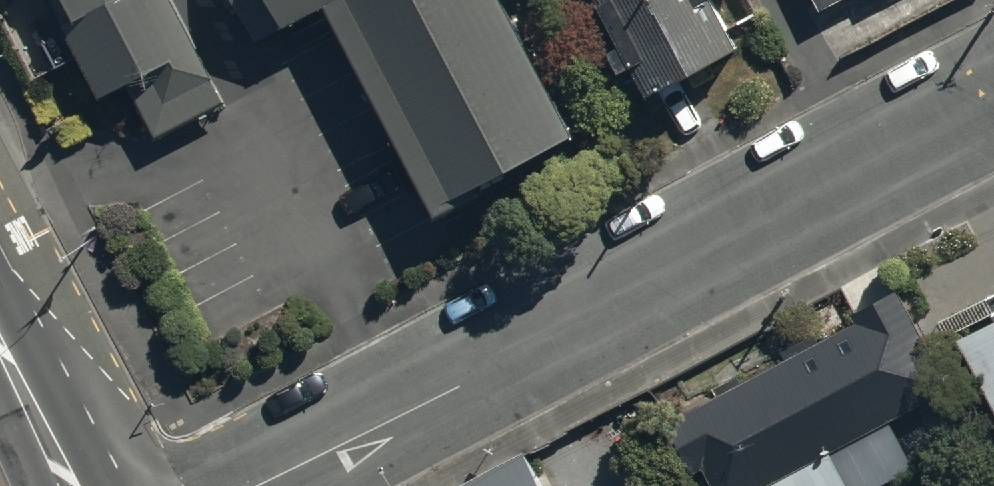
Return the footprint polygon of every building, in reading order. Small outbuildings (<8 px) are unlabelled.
[(72,10),(58,17),(97,91),(123,77),(153,134),(220,99),(168,0),(66,0),(72,10)] [(262,66),(334,31),(439,239),(580,162),(497,0),(229,0),(262,66)] [(616,41),(604,47),(616,71),(629,64),(643,91),(730,45),(706,0),(594,0),(616,41)] [(684,406),(689,416),(673,425),(694,467),(703,463),(715,485),(847,485),(826,446),(945,385),(894,286),(851,308),(856,317),(684,406)] [(954,320),(993,402),(993,300),(954,320)] [(524,446),(447,485),(545,485),(524,446)]
